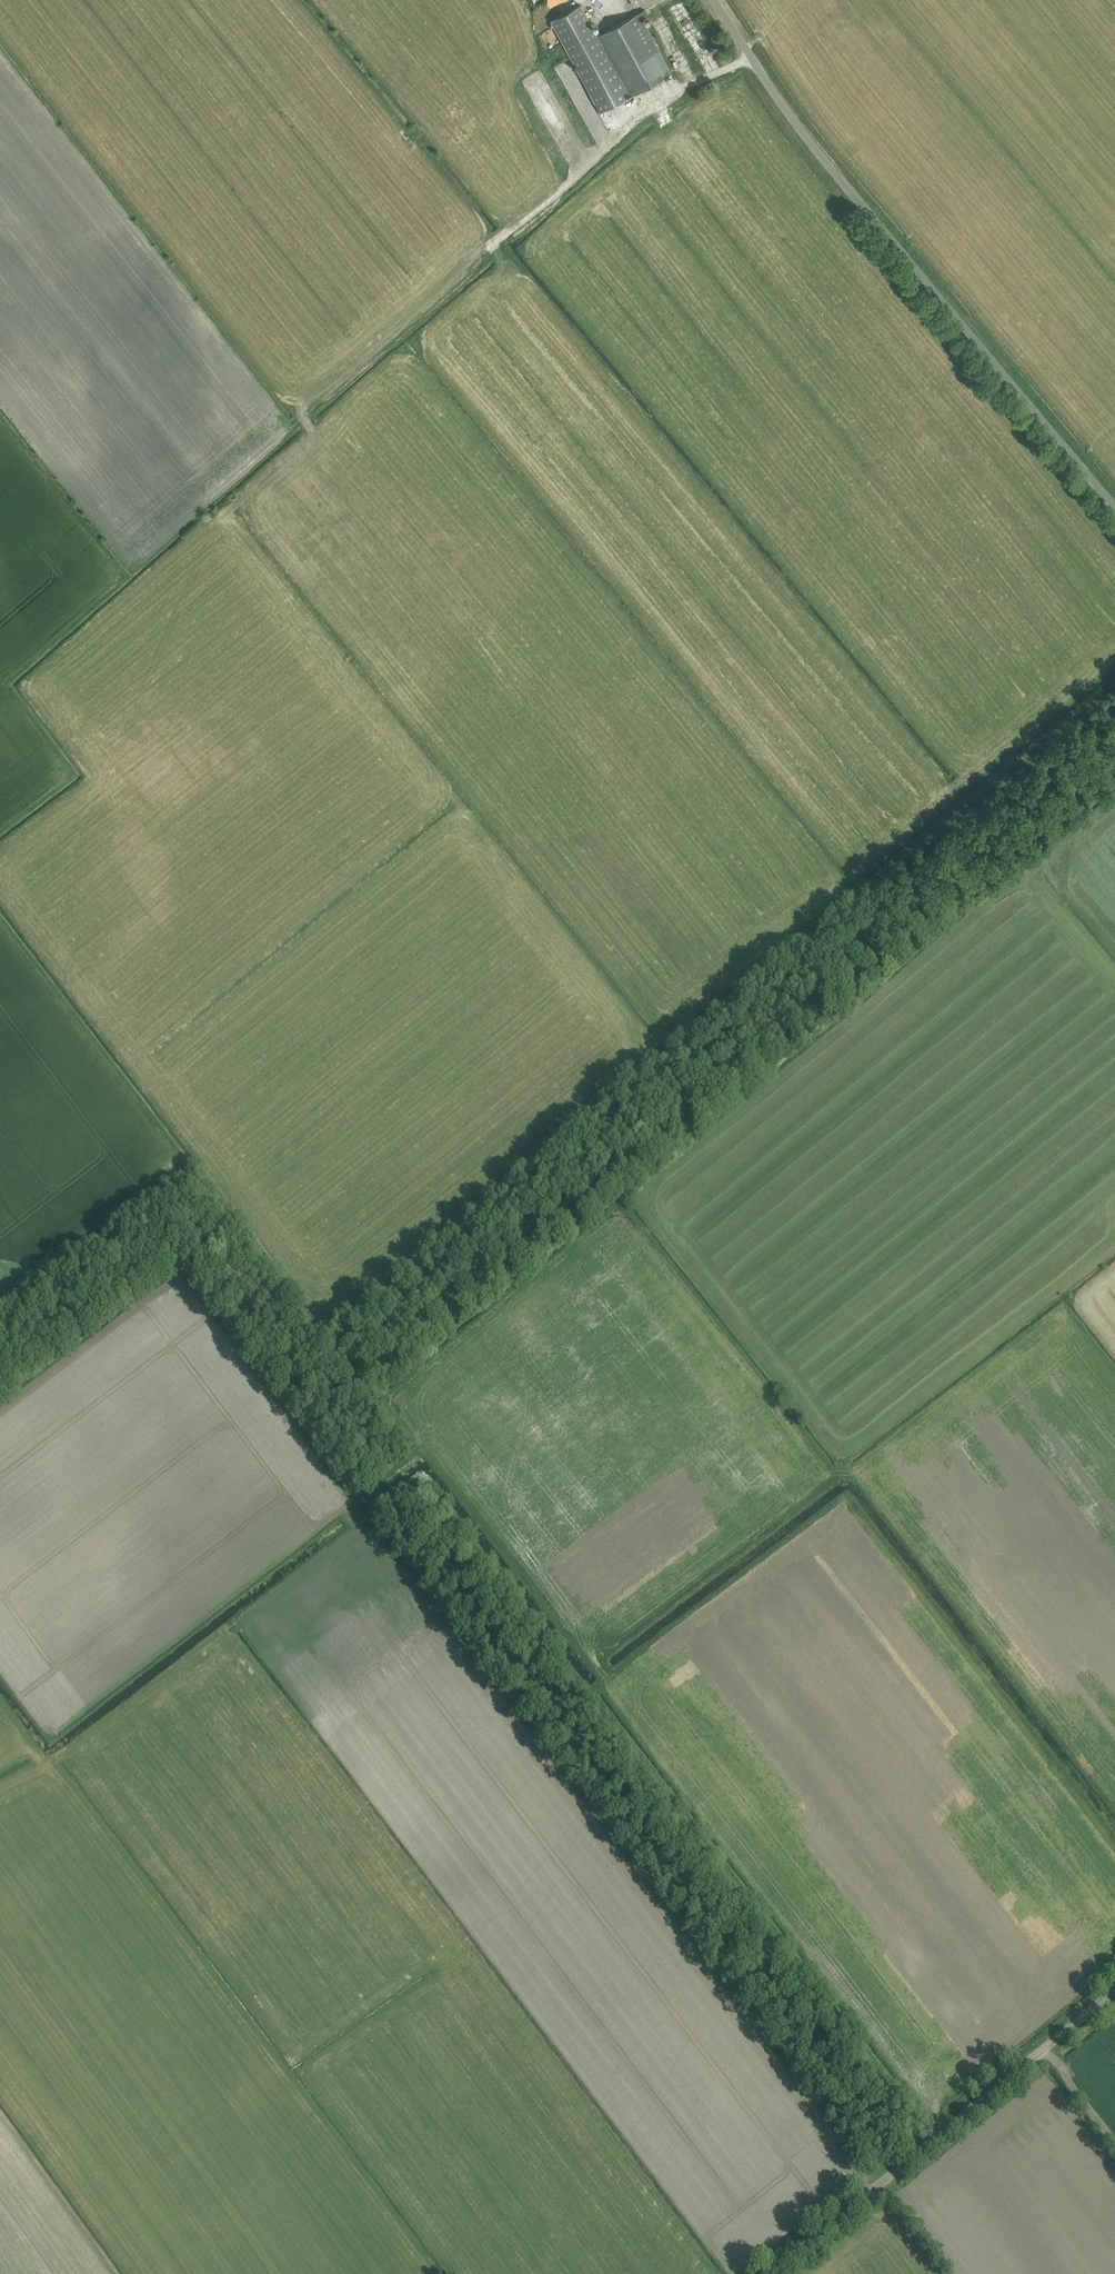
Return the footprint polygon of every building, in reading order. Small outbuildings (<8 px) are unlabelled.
[(597,36),(580,4),(551,20),(600,111),(671,73),(642,19),(648,16),(645,10),(597,36)]
